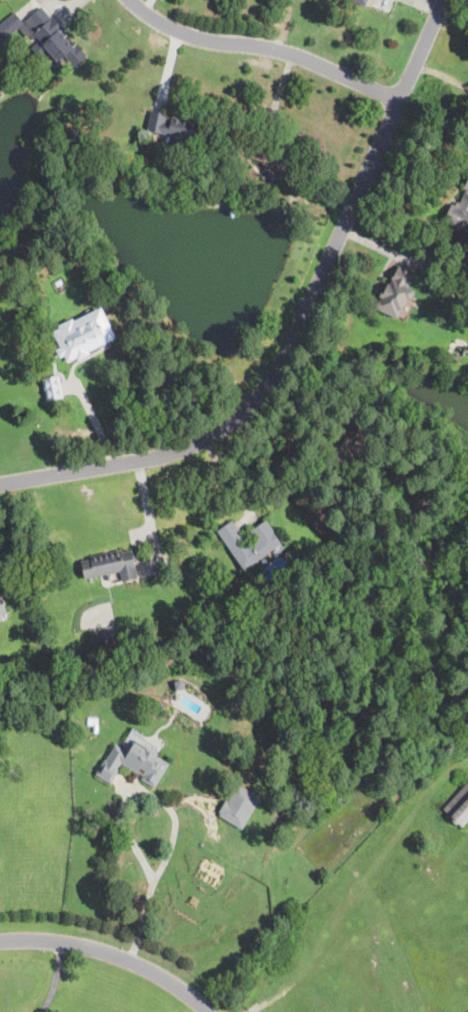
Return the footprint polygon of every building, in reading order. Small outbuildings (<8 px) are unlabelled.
[(45,10),(51,18),(53,16),(63,29),(62,30),(67,36),(65,37),(72,47),(76,43),(87,57),(74,67),(64,56),(57,61),(48,51),(39,58),(31,48),(40,40),(38,37),(34,40),(31,36),(35,33),(25,21),(42,7),(45,10)] [(6,39),(0,32),(0,25),(16,12),(25,23),(17,30),(6,39)] [(169,122),(171,122),(172,116),(182,118),(182,116),(189,117),(189,119),(199,121),(195,141),(188,139),(186,148),(173,145),(175,136),(147,131),(151,110),(167,113),(165,121),(169,122)] [(296,177),(293,184),(265,175),(269,164),(248,157),(255,136),(304,151),(296,177)] [(464,188),(467,179),(467,231),(445,220),(446,216),(451,204),(455,206),(457,201),(460,203),(466,189),(464,188)] [(414,270),(409,286),(414,288),(415,291),(414,295),(411,297),(408,296),(403,309),(401,308),(398,317),(375,308),(382,289),(383,290),(386,281),(390,282),(393,273),(395,273),(398,264),(414,270)] [(117,339),(102,306),(51,328),(65,362),(117,339)] [(45,398),(63,396),(61,375),(43,377),(45,398)] [(246,542),(249,546),(255,541),(250,532),(266,521),(281,543),(244,569),(217,531),(232,521),(246,542)] [(134,549),(135,555),(137,562),(135,562),(138,577),(122,581),(120,572),(85,579),(81,561),(90,559),(90,556),(122,549),(123,552),(134,549)] [(112,643),(93,647),(90,631),(107,627),(113,626),(117,642),(112,643)] [(135,743),(145,749),(146,747),(170,762),(154,787),(141,778),(143,775),(122,762),(118,768),(119,769),(110,783),(101,777),(96,774),(115,744),(128,753),(135,743)] [(467,783),(467,784),(467,820),(462,827),(450,816),(451,815),(443,809),(467,783)] [(245,822),(242,828),(220,815),(238,785),(260,798),(245,822)]
